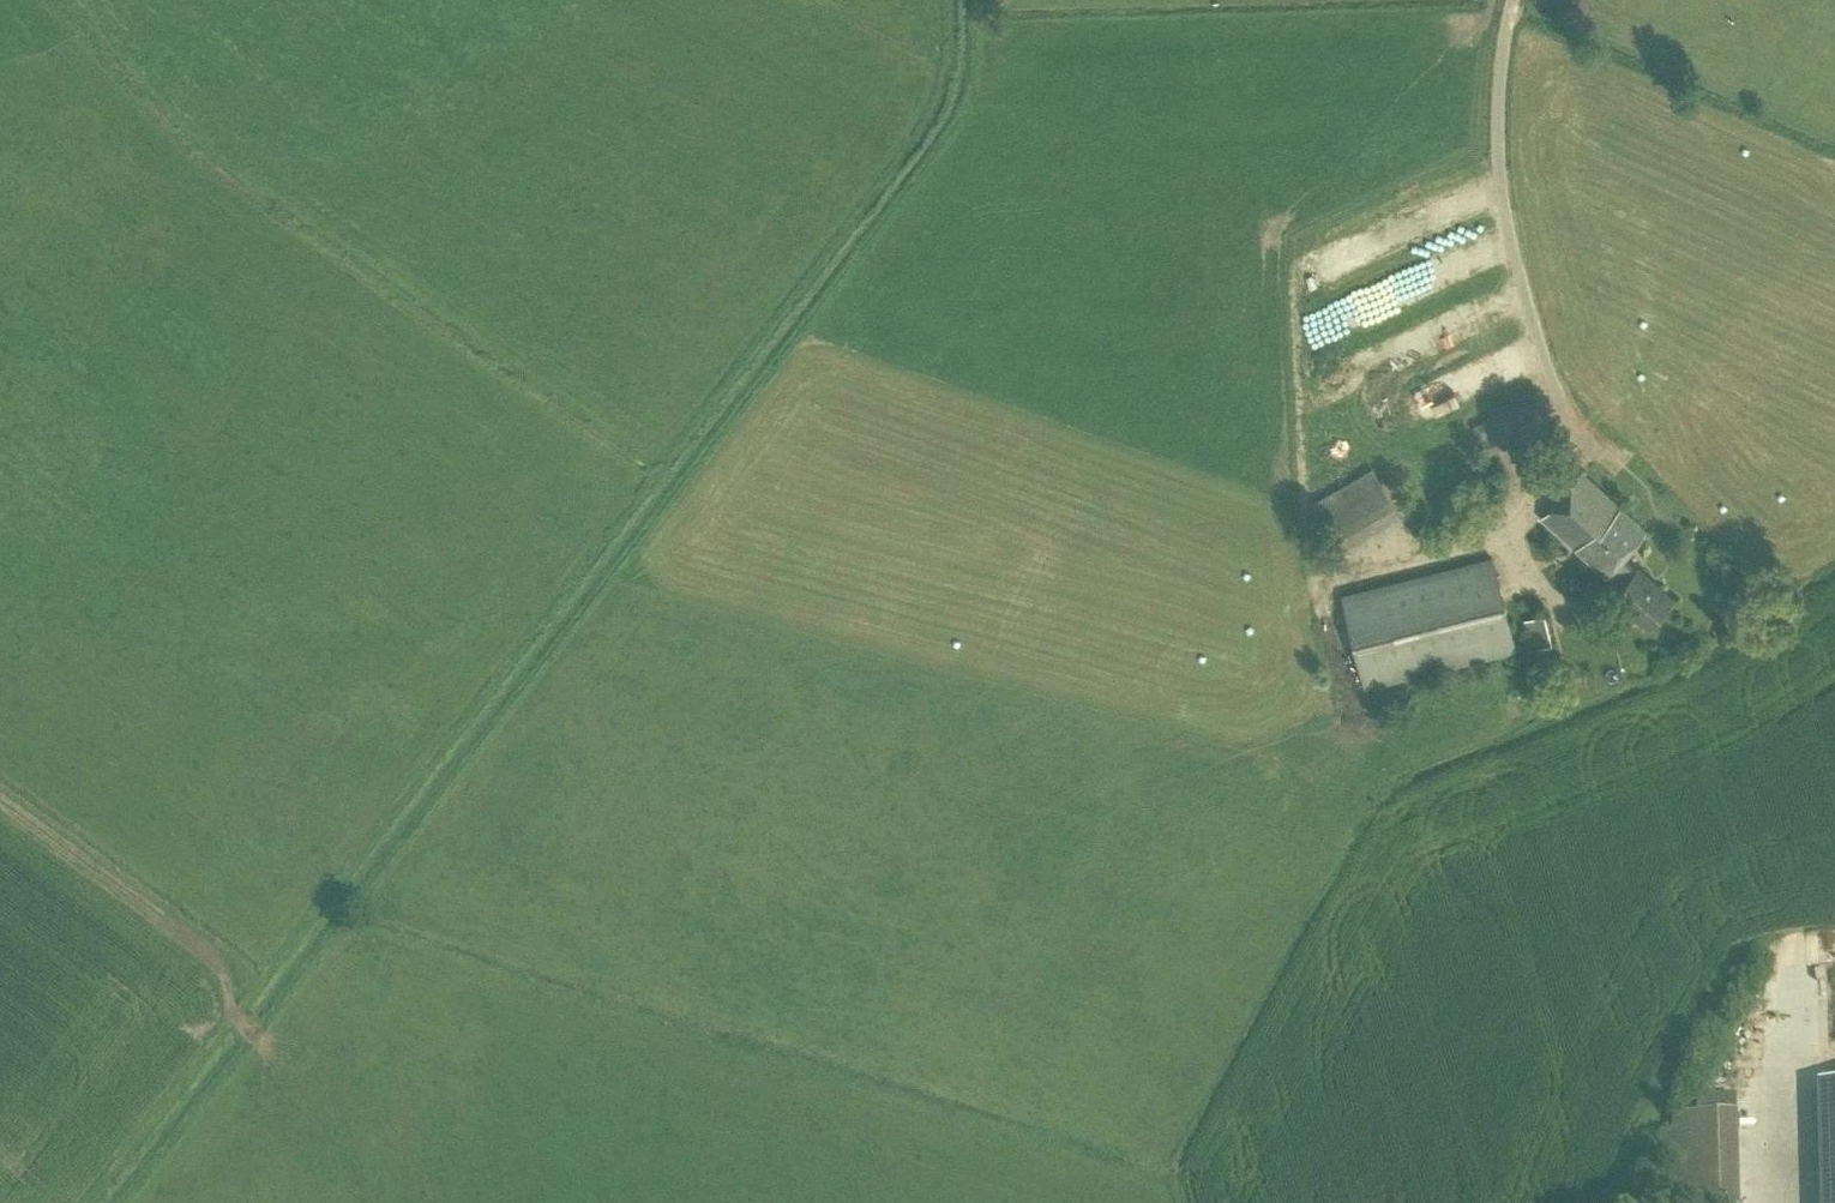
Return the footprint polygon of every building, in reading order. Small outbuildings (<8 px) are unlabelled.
[(1637,570),(1623,557),(1647,530),(1582,472),(1542,517),(1606,575),(1608,574),(1622,587),(1614,596),(1648,627),(1673,599),(1638,568),(1637,570)] [(1341,531),(1354,556),(1416,523),(1403,498),(1341,531)] [(1365,687),(1408,677),(1516,649),(1493,558),(1343,595),(1365,687)] [(1534,649),(1553,644),(1545,615),(1526,620),(1534,649)] [(1820,1085),(1823,1202),(1834,1202),(1834,1084),(1820,1085)] [(1739,1111),(1672,1113),(1674,1202),(1742,1202),(1739,1111)]
